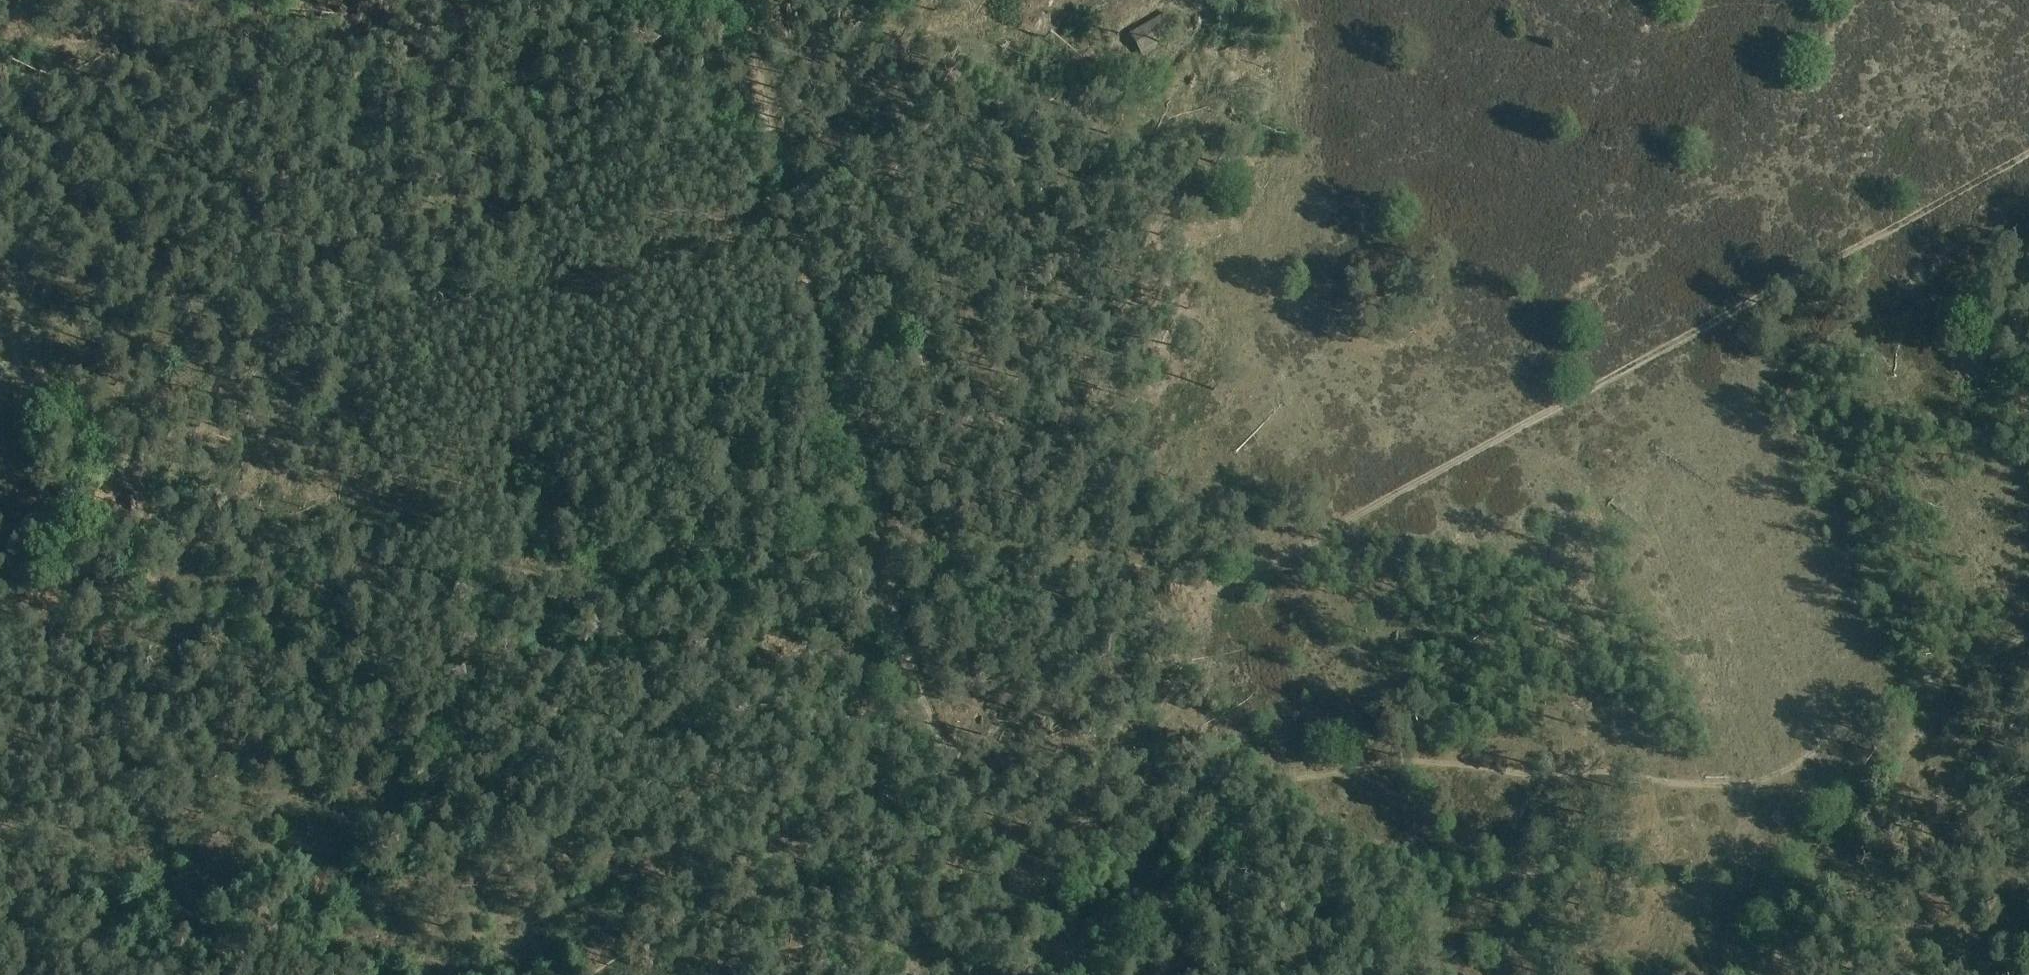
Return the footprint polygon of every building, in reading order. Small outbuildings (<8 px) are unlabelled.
[(1162,16),(1129,35),(1140,55),(1174,36),(1162,16)]
